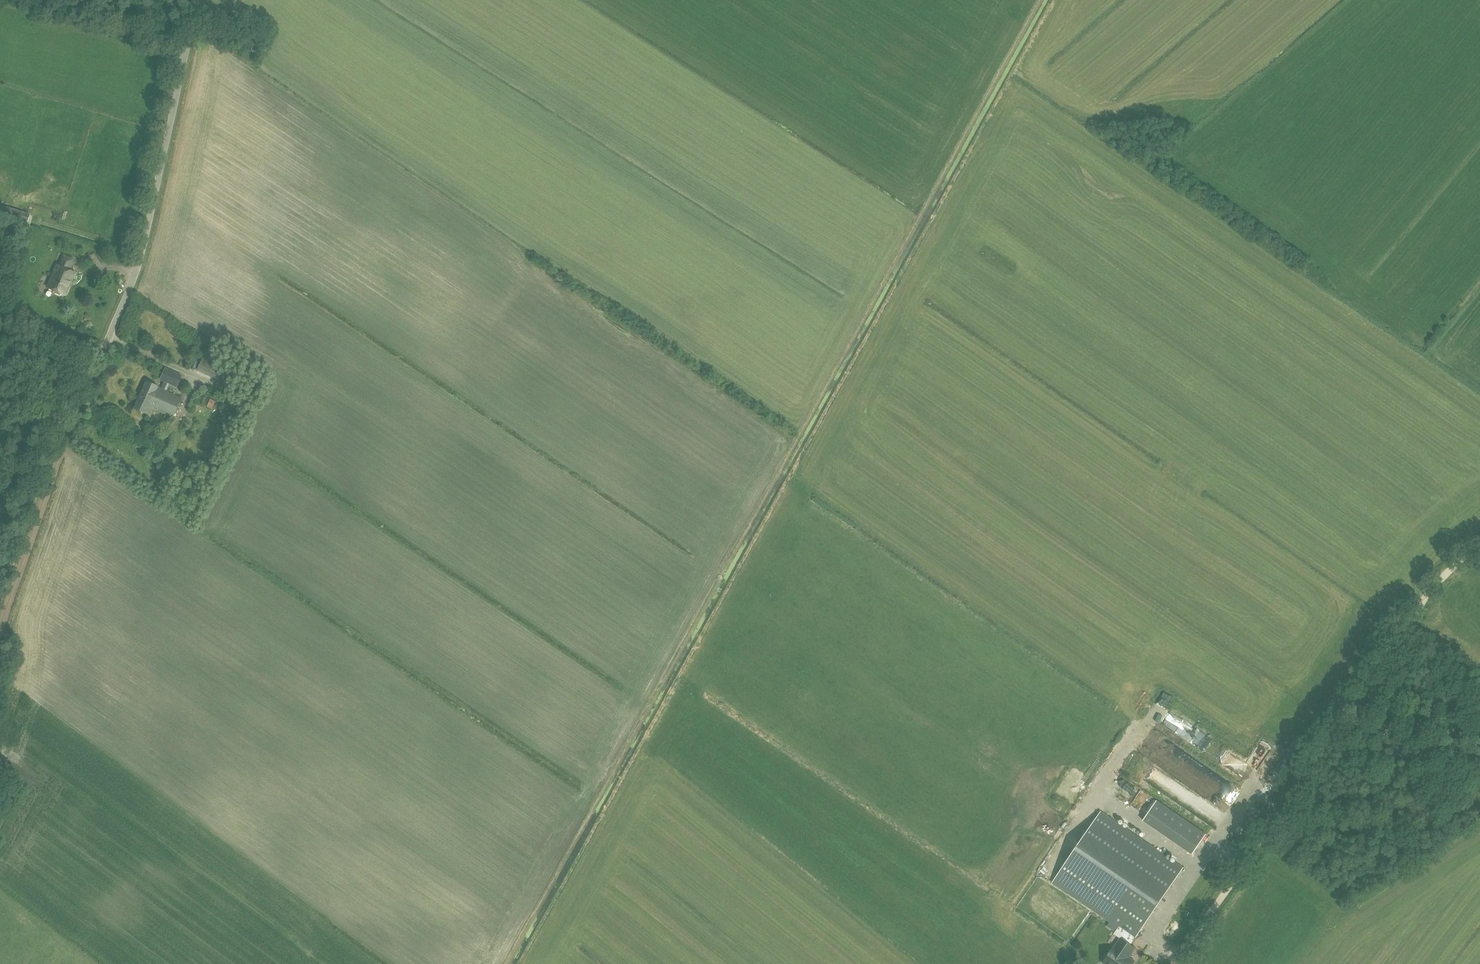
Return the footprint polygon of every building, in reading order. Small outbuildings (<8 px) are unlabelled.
[(48,287),(65,295),(75,272),(68,269),(73,259),(64,255),(60,266),(58,265),(48,287)] [(197,370),(223,382),(230,366),(204,354),(197,370)] [(165,368),(161,379),(177,386),(182,375),(165,368)] [(152,408),(173,417),(182,398),(161,388),(161,387),(146,380),(134,408),(149,415),(152,408)] [(212,409),(216,401),(211,399),(207,407),(212,409)] [(7,512),(9,504),(0,502),(0,511),(7,512)] [(1136,763),(1147,778),(1154,773),(1143,758),(1136,763)] [(1224,780),(1213,790),(1217,795),(1229,785),(1224,780)] [(1117,791),(1124,797),(1135,785),(1130,781),(1124,788),(1122,786),(1117,791)] [(1208,829),(1157,801),(1154,806),(1140,798),(1132,813),(1197,849),(1208,829)] [(1054,881),(1136,937),(1183,869),(1100,813),(1054,881)] [(1135,948),(1120,938),(1114,947),(1104,962),(1106,963),(1133,963),(1134,961),(1128,957),(1135,948)]
